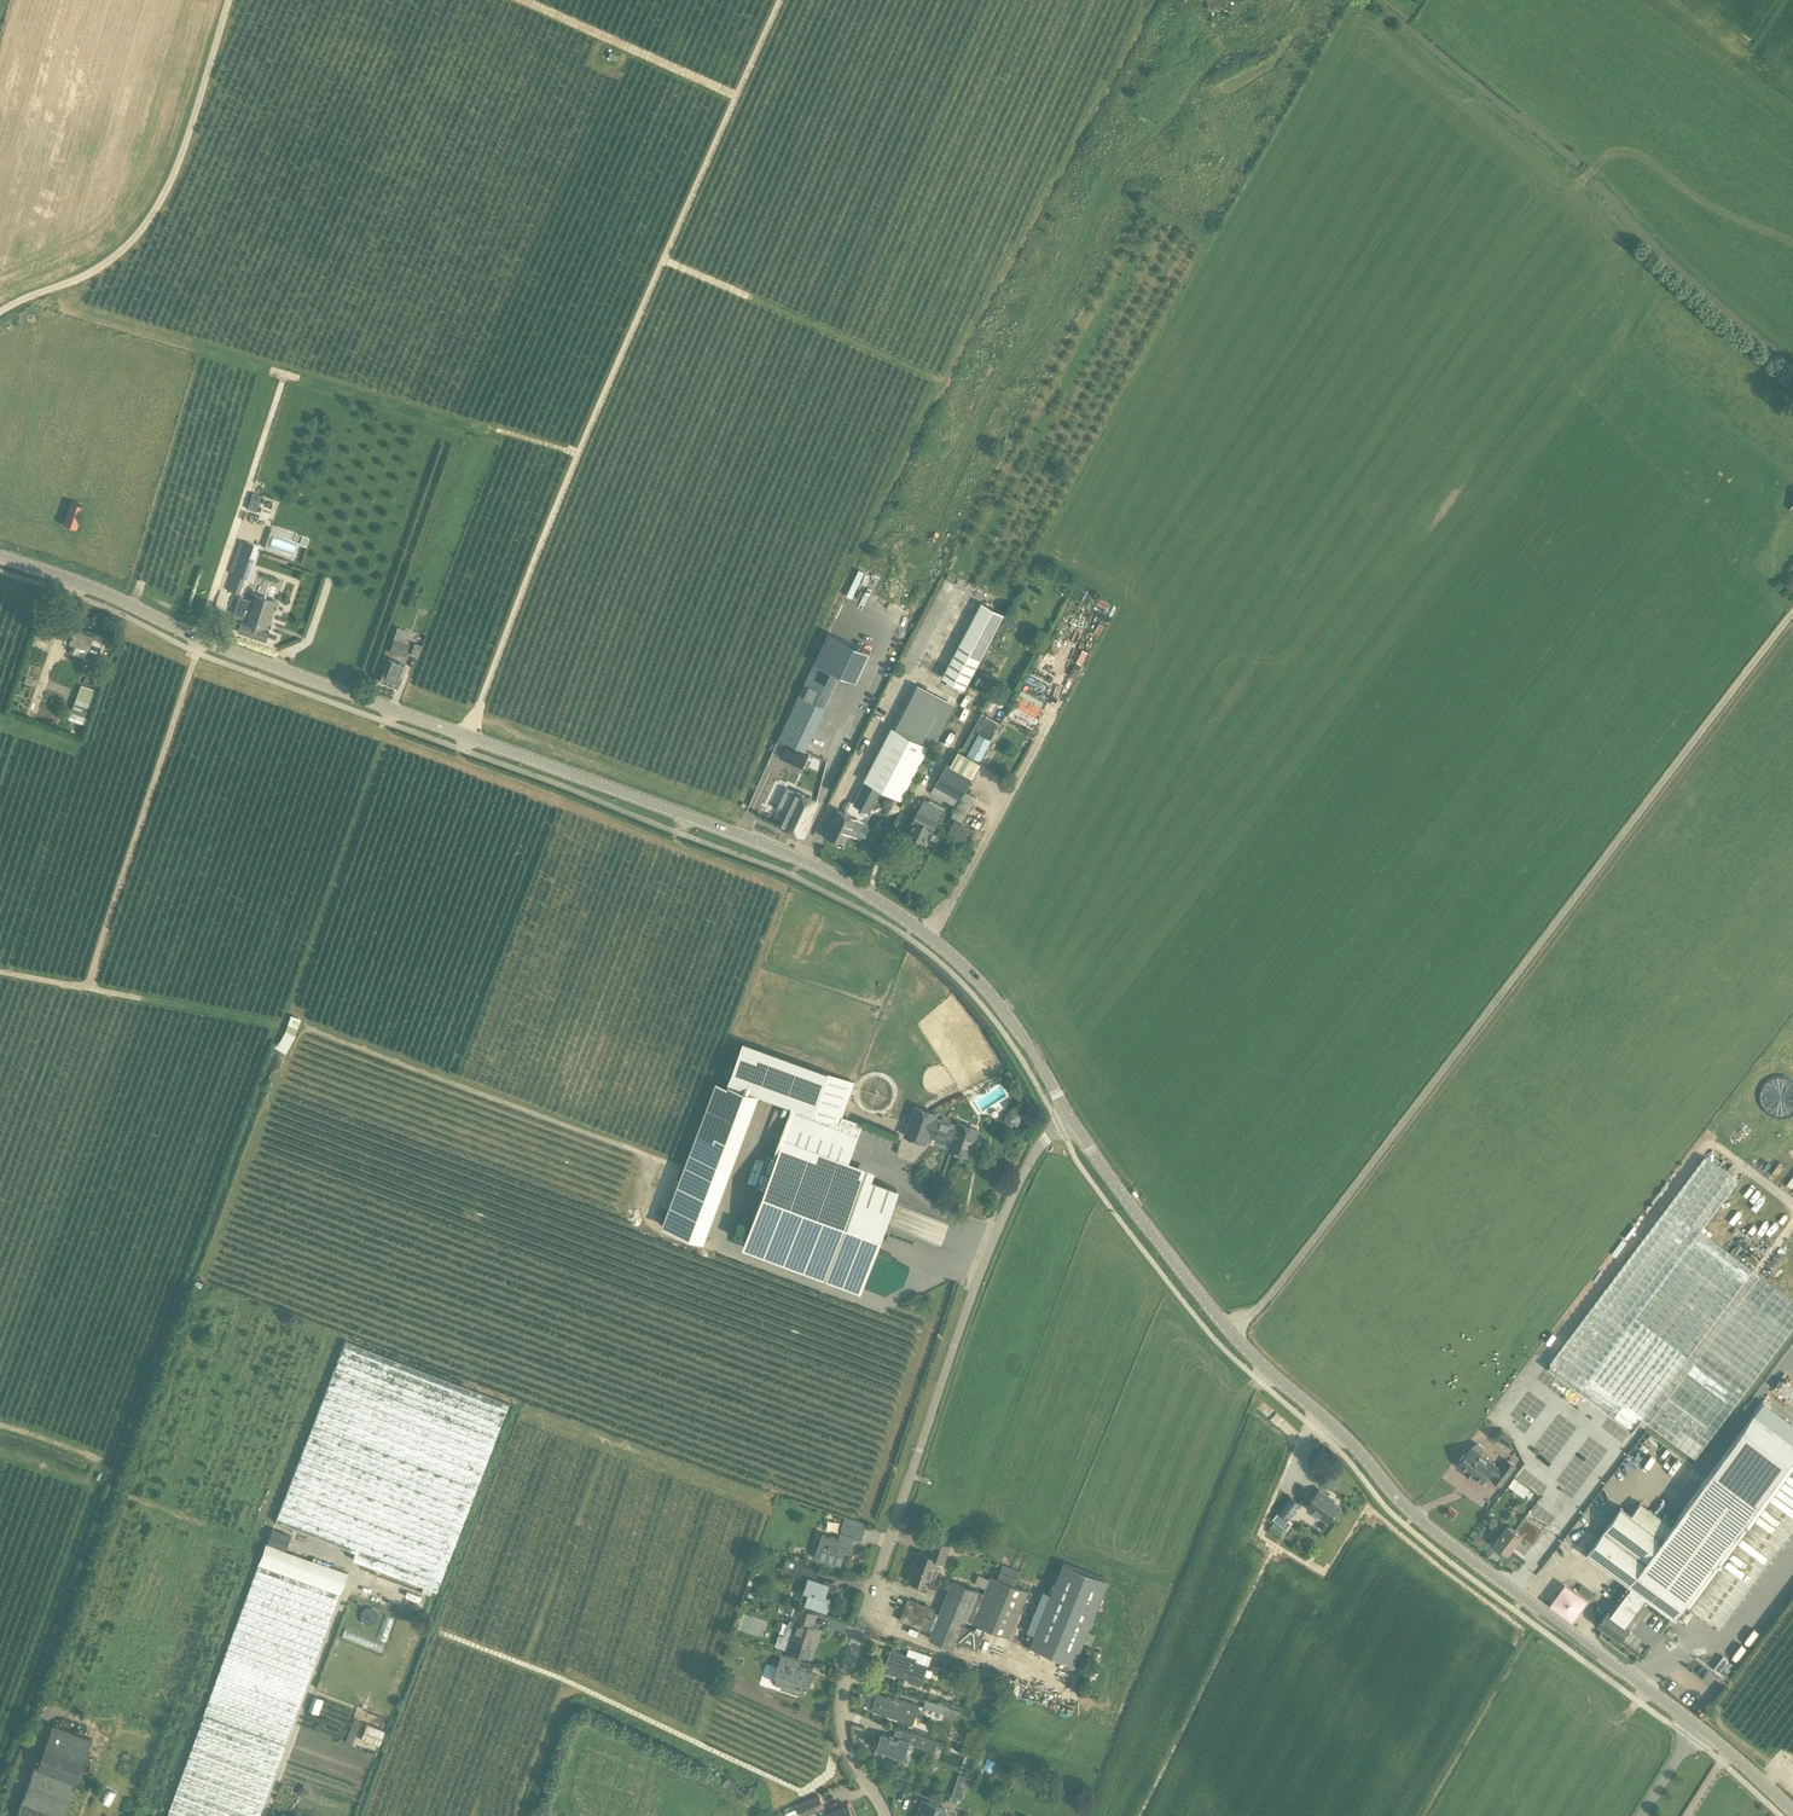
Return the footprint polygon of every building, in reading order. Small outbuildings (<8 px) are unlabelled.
[(253,492),(248,509),(256,512),(262,495),(253,492)] [(75,528),(83,505),(71,501),(63,524),(75,528)] [(239,553),(232,574),(227,590),(237,593),(242,577),(247,579),(254,558),(239,553)] [(267,628),(276,600),(250,592),(242,619),(241,619),(237,630),(264,639),(268,628),(267,628)] [(981,601),(961,640),(984,653),(1005,614),(981,601)] [(1018,622),(1007,617),(1004,623),(1014,629),(1018,622)] [(101,648),(105,636),(93,632),(93,634),(74,628),(69,641),(88,648),(90,644),(101,648)] [(389,651),(405,656),(410,642),(408,641),(409,637),(395,632),(389,651)] [(965,689),(984,653),(961,640),(942,676),(965,689)] [(415,643),(410,655),(417,657),(422,646),(415,643)] [(397,686),(405,664),(387,658),(379,680),(397,686)] [(812,662),(802,684),(778,739),(787,742),(804,750),(839,673),(812,662)] [(97,675),(95,682),(101,685),(104,677),(97,675)] [(99,688),(88,683),(77,715),(81,716),(80,719),(87,721),(99,688)] [(894,728),(928,744),(932,746),(954,703),(916,684),(894,728)] [(1004,692),(994,686),(990,693),(1000,699),(1004,692)] [(1018,696),(1010,715),(1035,726),(1040,712),(1042,706),(1033,702),(1034,702),(1018,696)] [(998,721),(981,712),(971,730),(978,734),(966,755),(975,760),(977,756),(979,757),(998,721)] [(894,728),(868,780),(901,797),(928,744),(894,728)] [(1026,729),(1024,733),(1028,735),(1027,736),(1032,738),(1034,733),(1026,729)] [(787,742),(780,758),(802,769),(810,753),(804,750),(787,742)] [(980,762),(975,760),(966,755),(958,750),(949,765),(972,777),(980,762)] [(972,777),(949,765),(946,764),(930,793),(947,803),(946,806),(954,811),(964,791),(972,777)] [(768,791),(776,771),(770,769),(762,789),(768,791)] [(864,778),(854,800),(867,807),(877,785),(864,778)] [(964,791),(954,811),(952,816),(963,821),(976,797),(964,791)] [(809,818),(817,801),(798,793),(783,826),(803,835),(810,819),(809,818)] [(931,831),(943,808),(924,799),(913,821),(910,819),(904,831),(924,841),(930,830),(931,831)] [(826,836),(844,844),(850,832),(857,835),(863,820),(838,809),(826,836)] [(948,833),(969,844),(975,831),(954,820),(948,833)] [(842,1116),(854,1082),(828,1073),(745,1042),(729,1083),(718,1079),(685,1167),(683,1172),(663,1225),(691,1235),(712,1177),(745,1089),(796,1108),(799,1100),(842,1116)] [(1792,1328),(1792,1126),(1755,1097),(1547,1367),(1631,1431),(1641,1419),(1695,1459),(1792,1328)] [(782,1146),(845,1169),(861,1124),(842,1116),(799,1100),(796,1108),(782,1146)] [(950,1149),(963,1154),(969,1156),(972,1147),(975,1148),(978,1141),(974,1140),(978,1130),(959,1123),(958,1127),(935,1118),(937,1114),(916,1107),(906,1135),(926,1143),(931,1129),(954,1138),(950,1149)] [(1010,1126),(1011,1126),(1012,1126),(1013,1126),(1014,1126),(1015,1126),(1016,1126),(1017,1125),(1018,1124),(1019,1123),(1019,1122),(1020,1122),(1020,1121),(1020,1120),(1021,1119),(1021,1118),(1021,1117),(1020,1117),(1020,1116),(1020,1115),(1020,1114),(1019,1113),(1018,1113),(1018,1112),(1017,1111),(1016,1111),(1015,1110),(1014,1110),(1013,1110),(1012,1110),(1011,1110),(1010,1111),(1009,1111),(1008,1112),(1007,1112),(1007,1113),(1006,1113),(1006,1114),(1005,1115),(1005,1116),(1005,1117),(1005,1118),(1005,1119),(1005,1120),(1005,1121),(1006,1122),(1006,1123),(1007,1123),(1007,1124),(1008,1125),(1009,1125),(1010,1126)] [(845,1169),(782,1146),(778,1156),(769,1153),(757,1185),(766,1188),(747,1239),(863,1282),(883,1226),(892,1203),(897,1189),(872,1179),(845,1169)] [(740,1230),(748,1233),(755,1212),(747,1209),(740,1230)] [(942,1244),(950,1225),(917,1212),(910,1232),(942,1244)] [(437,1591),(509,1402),(346,1340),(277,1524),(355,1553),(353,1559),(437,1591)] [(1586,1554),(1628,1585),(1621,1594),(1629,1600),(1627,1603),(1639,1612),(1648,1600),(1673,1618),(1684,1603),(1689,1607),(1792,1467),(1792,1444),(1754,1415),(1672,1525),(1641,1502),(1632,1514),(1621,1507),(1586,1554)] [(1538,1444),(1556,1456),(1576,1426),(1571,1422),(1566,1430),(1562,1427),(1556,1437),(1547,1431),(1538,1444)] [(1503,1481),(1515,1466),(1507,1460),(1499,1470),(1493,1466),(1494,1465),(1480,1454),(1481,1452),(1482,1450),(1482,1447),(1478,1444),(1475,1445),(1473,1446),(1472,1448),(1471,1447),(1465,1455),(1463,1455),(1462,1457),(1460,1459),(1459,1461),(1459,1463),(1458,1465),(1467,1472),(1468,1472),(1471,1475),(1481,1483),(1489,1471),(1503,1481)] [(1564,1490),(1572,1497),(1582,1483),(1574,1477),(1564,1490)] [(1524,1496),(1530,1488),(1520,1481),(1514,1488),(1524,1496)] [(1328,1522),(1339,1507),(1326,1497),(1327,1496),(1319,1490),(1307,1506),(1328,1522)] [(1287,1520),(1298,1505),(1288,1497),(1272,1519),(1285,1529),(1290,1522),(1287,1520)] [(1533,1545),(1544,1530),(1524,1515),(1513,1530),(1507,1526),(1494,1544),(1507,1553),(1520,1536),(1533,1545)] [(845,1516),(843,1525),(844,1525),(843,1529),(854,1533),(858,1521),(845,1516)] [(168,1815),(259,1815),(261,1810),(348,1575),(286,1553),(291,1537),(273,1531),(268,1546),(266,1546),(227,1654),(168,1815)] [(841,1539),(822,1533),(815,1557),(841,1565),(846,1551),(851,1552),(856,1539),(842,1534),(841,1539)] [(933,1539),(928,1556),(918,1552),(908,1580),(928,1587),(929,1585),(931,1586),(931,1588),(936,1590),(939,1581),(935,1579),(938,1570),(935,1569),(938,1559),(945,1562),(951,1545),(933,1539)] [(798,1577),(807,1580),(801,1601),(827,1609),(834,1585),(816,1579),(818,1571),(802,1566),(803,1563),(786,1557),(783,1567),(789,1568),(793,1572),(799,1574),(798,1577)] [(1095,1635),(1088,1632),(1109,1581),(1064,1563),(1030,1645),(1075,1663),(1083,1642),(1091,1645),(1095,1635)] [(985,1594),(955,1581),(931,1639),(954,1648),(957,1641),(977,1649),(984,1631),(964,1624),(966,1619),(1010,1637),(1029,1591),(1014,1585),(1020,1571),(1003,1564),(997,1578),(992,1576),(985,1594)] [(979,1575),(975,1584),(987,1589),(991,1579),(979,1575)] [(745,1589),(757,1593),(759,1587),(752,1585),(754,1580),(749,1579),(745,1589)] [(1588,1600),(1565,1583),(1552,1601),(1550,1603),(1573,1620),(1588,1600)] [(1588,1597),(1591,1592),(1581,1585),(1578,1589),(1588,1597)] [(1635,1617),(1637,1619),(1638,1619),(1639,1620),(1640,1619),(1641,1619),(1641,1618),(1642,1618),(1642,1617),(1642,1616),(1642,1615),(1642,1614),(1641,1614),(1639,1612),(1627,1603),(1629,1600),(1621,1594),(1615,1603),(1608,1611),(1599,1624),(1619,1639),(1629,1626),(1628,1626),(1635,1617)] [(926,1630),(933,1608),(908,1599),(900,1621),(926,1630)] [(360,1613),(360,1615),(360,1617),(360,1618),(362,1620),(363,1621),(364,1622),(365,1623),(366,1624),(368,1624),(370,1624),(372,1624),(373,1623),(375,1622),(376,1620),(377,1619),(378,1617),(378,1615),(378,1613),(377,1611),(376,1610),(375,1609),(374,1608),(372,1607),(371,1607),(369,1607),(367,1607),(365,1608),(364,1608),(361,1611),(360,1613)] [(811,1657),(820,1629),(811,1626),(816,1613),(801,1608),(788,1650),(811,1657)] [(885,1671),(896,1675),(922,1683),(928,1665),(915,1661),(916,1658),(907,1655),(892,1650),(886,1668),(885,1671)] [(808,1688),(812,1676),(806,1674),(807,1671),(798,1668),(800,1661),(782,1655),(774,1681),(791,1687),(790,1690),(800,1694),(802,1686),(808,1688)] [(928,1665),(949,1672),(952,1662),(931,1656),(928,1665)] [(919,1705),(908,1702),(893,1697),(892,1699),(877,1694),(872,1710),(913,1724),(919,1705)] [(308,1710),(318,1713),(323,1699),(313,1695),(308,1710)] [(939,1704),(950,1708),(952,1703),(944,1700),(945,1698),(941,1696),(939,1704)] [(950,1708),(939,1704),(931,1701),(929,1708),(948,1715),(950,1708)] [(360,1721),(353,1719),(344,1744),(351,1746),(360,1721)] [(362,1738),(380,1743),(385,1728),(367,1722),(362,1738)] [(37,1768),(35,1767),(16,1815),(62,1815),(91,1739),(54,1725),(37,1768)] [(935,1754),(938,1742),(909,1733),(907,1739),(900,1737),(899,1739),(882,1733),(876,1750),(905,1759),(910,1744),(925,1749),(925,1750),(935,1754)] [(993,1770),(996,1763),(987,1759),(984,1767),(993,1770)] [(733,1795),(737,1790),(738,1788),(731,1783),(729,1786),(726,1790),(733,1795)] [(818,1796),(797,1805),(802,1815),(804,1815),(823,1807),(818,1796)] [(951,1796),(949,1800),(952,1801),(951,1803),(955,1804),(957,1803),(958,1799),(951,1796)] [(941,1808),(923,1801),(920,1809),(921,1810),(919,1815),(946,1815),(943,1814),(945,1809),(941,1808)] [(848,1805),(828,1814),(827,1814),(828,1815),(853,1815),(848,1805)]
